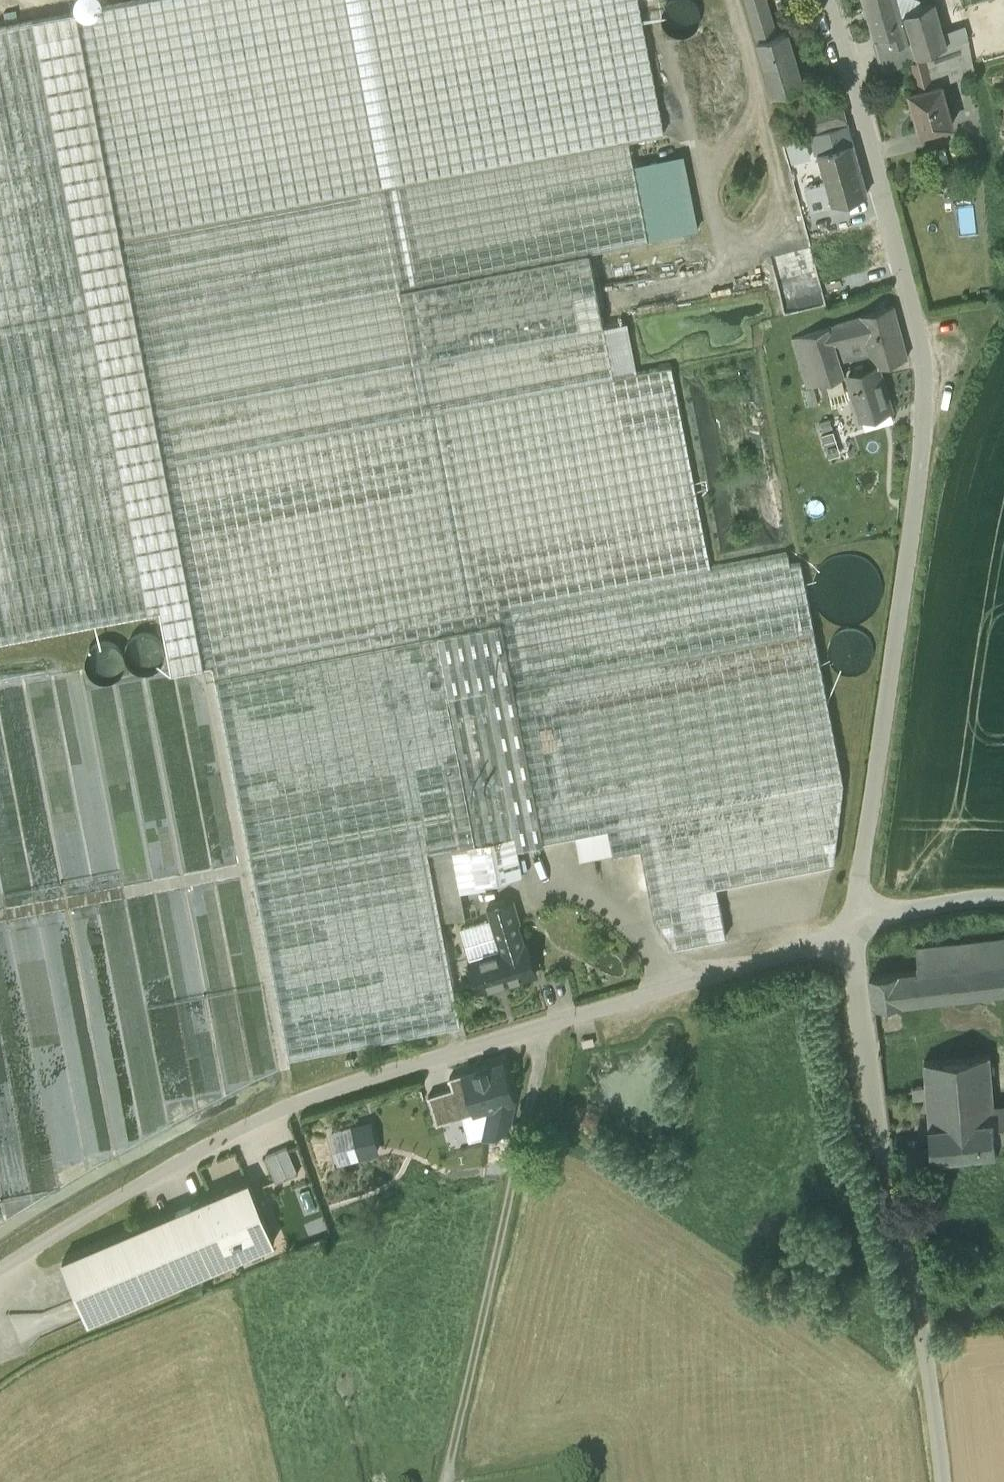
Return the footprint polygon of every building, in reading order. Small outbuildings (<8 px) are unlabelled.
[(711,566),(671,365),(633,373),(613,377),(604,326),(589,251),(648,240),(629,138),(665,132),(639,0),(134,0),(77,11),(205,665),(214,664),(214,668),(711,566)] [(766,0),(746,0),(758,40),(776,35),(766,0)] [(902,27),(899,16),(894,0),(865,0),(877,40),(889,36),(892,48),(906,44),(902,27)] [(934,2),(905,14),(908,25),(913,42),(918,58),(947,46),(934,2)] [(16,9),(4,12),(6,21),(18,19),(16,9)] [(0,26),(0,640),(160,609),(172,671),(205,665),(77,11),(0,26)] [(902,27),(908,25),(905,14),(899,16),(902,27)] [(786,32),(776,35),(758,40),(774,95),(803,87),(786,32)] [(877,40),(885,71),(918,58),(913,42),(906,44),(892,48),(889,36),(877,40)] [(912,62),(920,90),(942,84),(938,71),(948,68),(952,81),(973,74),(974,73),(973,64),(968,38),(947,46),(918,58),(918,59),(912,62)] [(938,71),(942,84),(952,81),(948,68),(938,71)] [(910,92),(921,133),(953,125),(942,84),(920,90),(910,92)] [(806,108),(812,133),(820,131),(848,123),(841,98),(806,108)] [(848,123),(820,131),(823,144),(816,146),(818,153),(853,144),(848,123)] [(812,133),(816,146),(823,144),(820,131),(812,133)] [(788,161),(807,156),(801,134),(783,138),(788,161)] [(818,153),(826,182),(832,203),(867,194),(853,144),(818,153)] [(648,184),(657,232),(692,225),(683,177),(648,184)] [(812,209),(832,203),(826,182),(807,188),(812,209)] [(818,285),(783,285),(783,305),(818,305),(818,285)] [(860,317),(866,340),(870,355),(873,368),(877,367),(908,357),(894,305),(860,316),(860,317)] [(860,317),(829,326),(835,346),(866,340),(860,317)] [(604,326),(613,377),(633,373),(624,322),(604,326)] [(793,338),(806,387),(845,376),(840,361),(835,346),(829,326),(793,338)] [(840,361),(870,355),(866,340),(835,346),(840,361)] [(890,409),(877,367),(873,368),(849,376),(861,417),(890,409)] [(711,566),(214,668),(290,1055),(461,1021),(441,920),(466,917),(461,890),(486,885),(486,882),(522,875),(517,844),(576,833),(609,827),(614,851),(615,852),(641,846),(655,918),(675,944),(727,934),(717,884),(834,862),(843,781),(802,560),(790,563),(787,551),(711,566)] [(847,601),(844,610),(872,619),(887,570),(850,558),(838,598),(847,601)] [(165,655),(160,640),(146,633),(131,638),(124,652),(129,667),(143,674),(158,669),(165,655)] [(124,664),(119,649),(105,642),(90,647),(83,661),(88,676),(102,683),(117,678),(124,664)] [(609,827),(576,833),(580,858),(615,852),(614,851),(609,827)] [(491,919),(494,930),(496,930),(496,928),(517,922),(521,921),(514,898),(487,906),(491,919)] [(470,955),(471,959),(503,949),(496,930),(494,930),(491,919),(462,928),(470,954),(470,955)] [(496,928),(496,930),(503,949),(471,959),(480,988),(536,971),(527,942),(523,943),(517,922),(496,928)] [(916,947),(919,969),(1003,960),(1003,938),(916,947)] [(870,975),(873,1004),(1003,990),(1003,960),(919,969),(870,975)] [(925,1061),(927,1086),(927,1097),(928,1105),(993,1098),(990,1072),(990,1064),(989,1055),(925,1061)] [(463,1073),(475,1111),(488,1107),(515,1098),(504,1061),(463,1073)] [(475,1111),(463,1073),(450,1076),(453,1087),(463,1114),(475,1111)] [(914,1099),(927,1097),(927,1086),(911,1087),(914,1099)] [(437,1122),(463,1114),(453,1087),(428,1095),(437,1122)] [(488,1107),(484,1136),(509,1129),(515,1098),(488,1107)] [(928,1105),(929,1124),(994,1117),(993,1105),(993,1098),(928,1105)] [(993,1105),(994,1117),(996,1141),(1003,1139),(1003,1104),(993,1105)] [(475,1111),(463,1114),(471,1139),(484,1136),(488,1107),(475,1111)] [(931,1156),(997,1150),(996,1141),(994,1117),(929,1124),(931,1156)] [(287,1145),(276,1150),(287,1176),(298,1171),(287,1145)] [(276,1180),(287,1176),(276,1150),(265,1155),(276,1180)] [(210,1195),(236,1255),(275,1238),(249,1178),(210,1195)] [(63,1258),(88,1318),(236,1255),(210,1195),(63,1258)]
